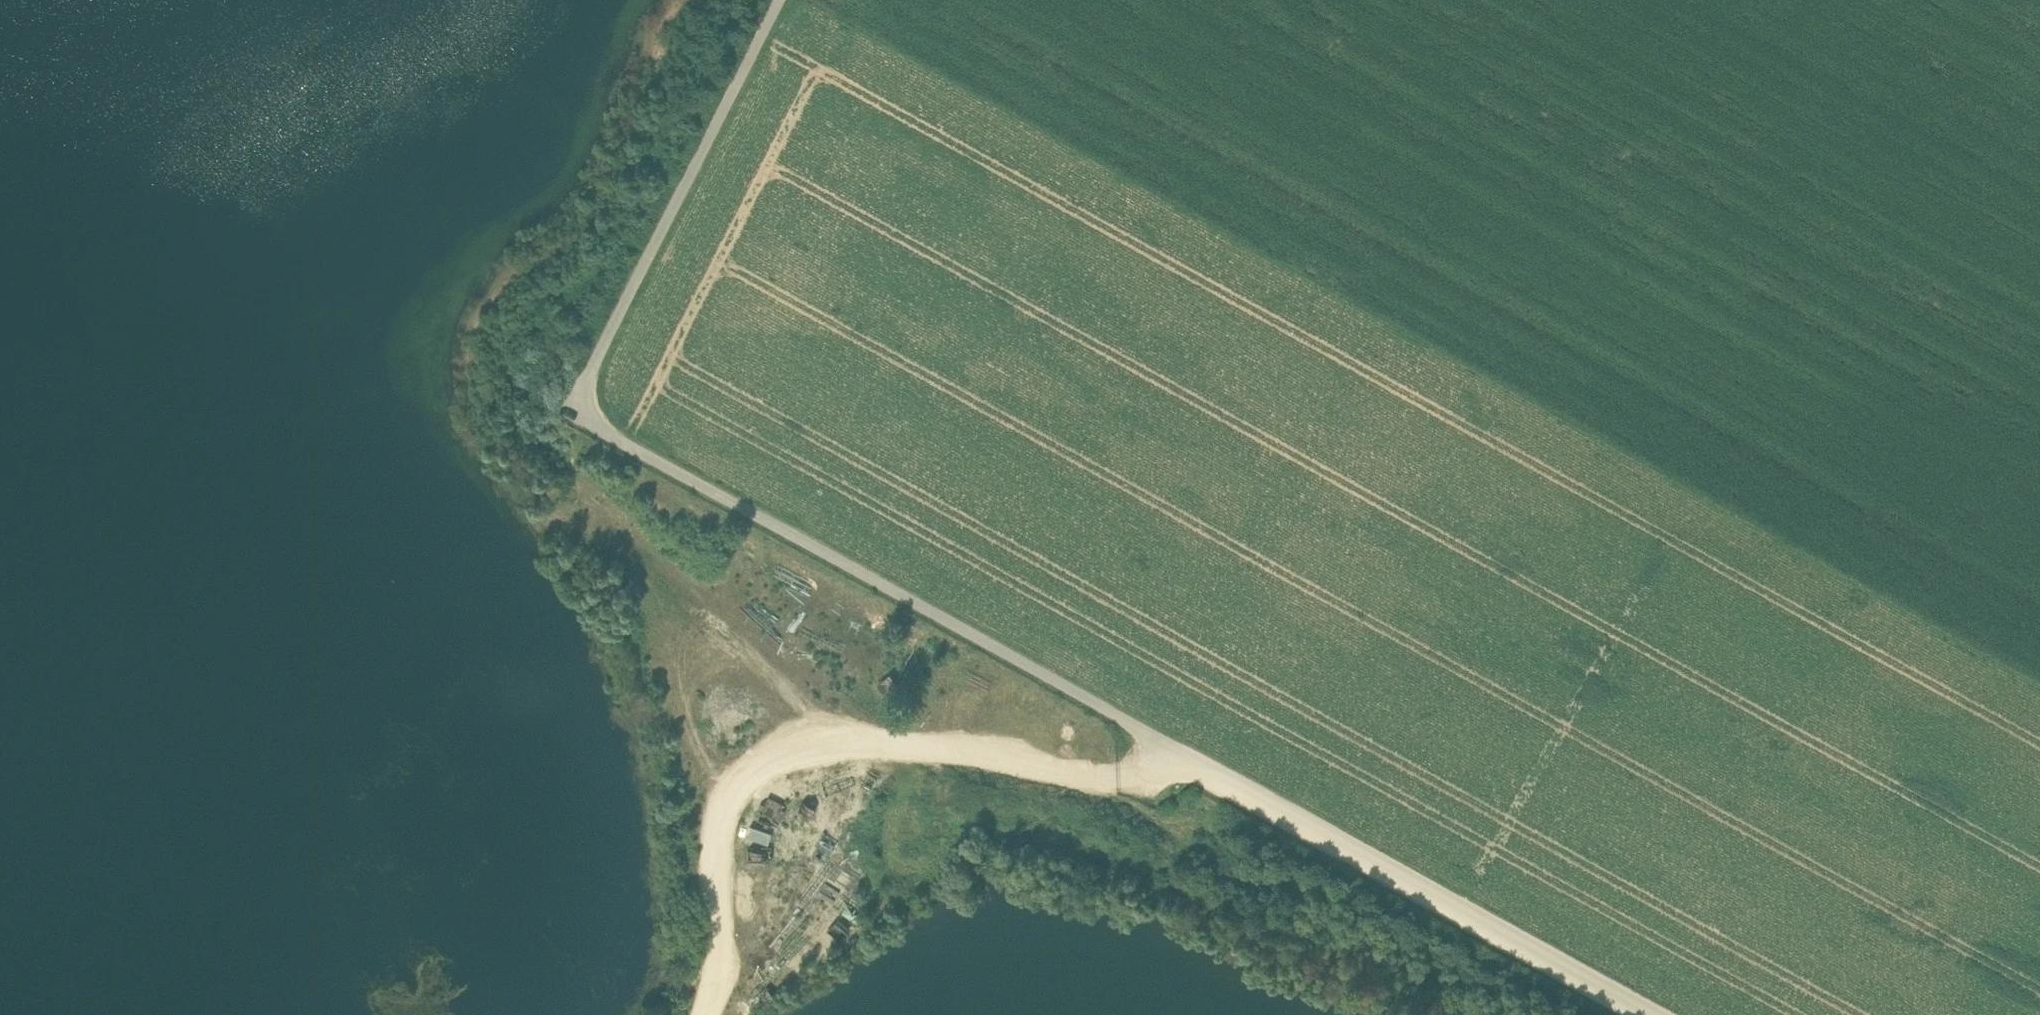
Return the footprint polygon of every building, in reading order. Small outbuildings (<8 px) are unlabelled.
[(767,839),(769,830),(750,826),(748,834),(767,839)]
